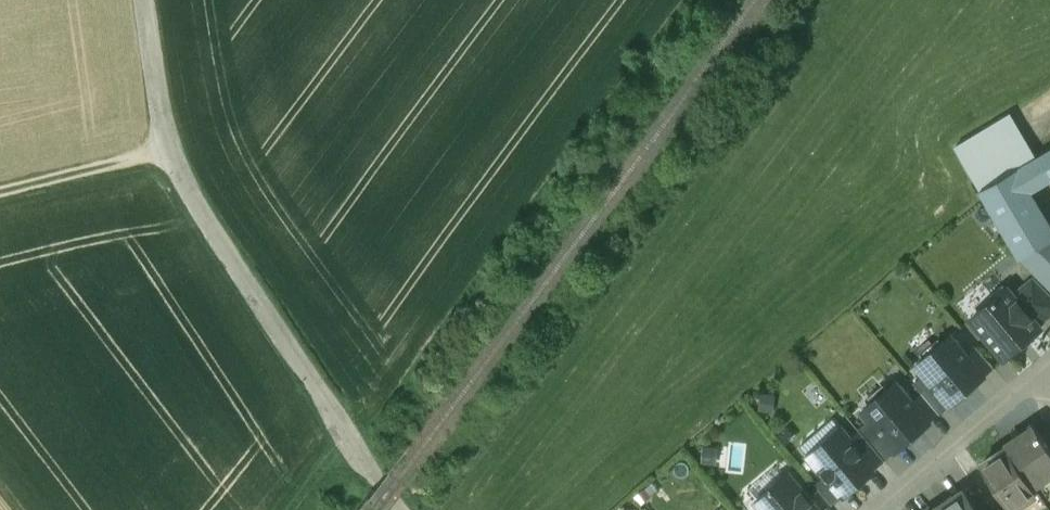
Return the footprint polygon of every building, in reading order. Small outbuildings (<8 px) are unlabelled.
[(1018,169),(1036,158),(1010,114),(954,148),(980,191),(1018,169)] [(1036,158),(1018,169),(1031,192),(1049,181),(1049,150),(1036,158)] [(1018,169),(980,191),(1020,259),(1049,241),(1049,224),(1031,192),(1018,169)] [(1020,259),(1049,289),(1049,241),(1020,259)] [(1039,325),(1049,315),(1049,296),(1032,279),(1014,295),(1039,325)] [(971,320),(1005,359),(1042,328),(1039,325),(1014,295),(1004,284),(992,295),(995,299),(971,320)] [(923,375),(949,405),(949,406),(984,376),(983,376),(967,356),(950,337),(916,366),(923,375)] [(967,356),(983,376),(993,367),(976,347),(967,356)] [(922,393),(939,413),(949,405),(923,375),(914,384),(922,393)] [(861,412),(869,421),(894,451),(895,452),(929,423),(929,422),(912,402),(896,383),(861,412)] [(922,393),(912,402),(929,422),(939,413),(922,393)] [(869,421),(859,430),(884,460),(894,451),(869,421)] [(1034,488),(1049,478),(1049,452),(1033,426),(1019,435),(1021,439),(1007,447),(1034,488)] [(825,477),(842,497),(874,469),(849,439),(841,429),(808,457),(825,477)] [(849,439),(874,469),(884,460),(859,431),(849,439)] [(1038,493),(1034,488),(1007,447),(980,465),(1010,509),(1013,509),(1038,493)] [(788,474),(755,502),(762,509),(819,509),(788,474)] [(825,477),(815,485),(832,505),(842,497),(825,477)] [(934,509),(975,509),(962,490),(934,509)]
